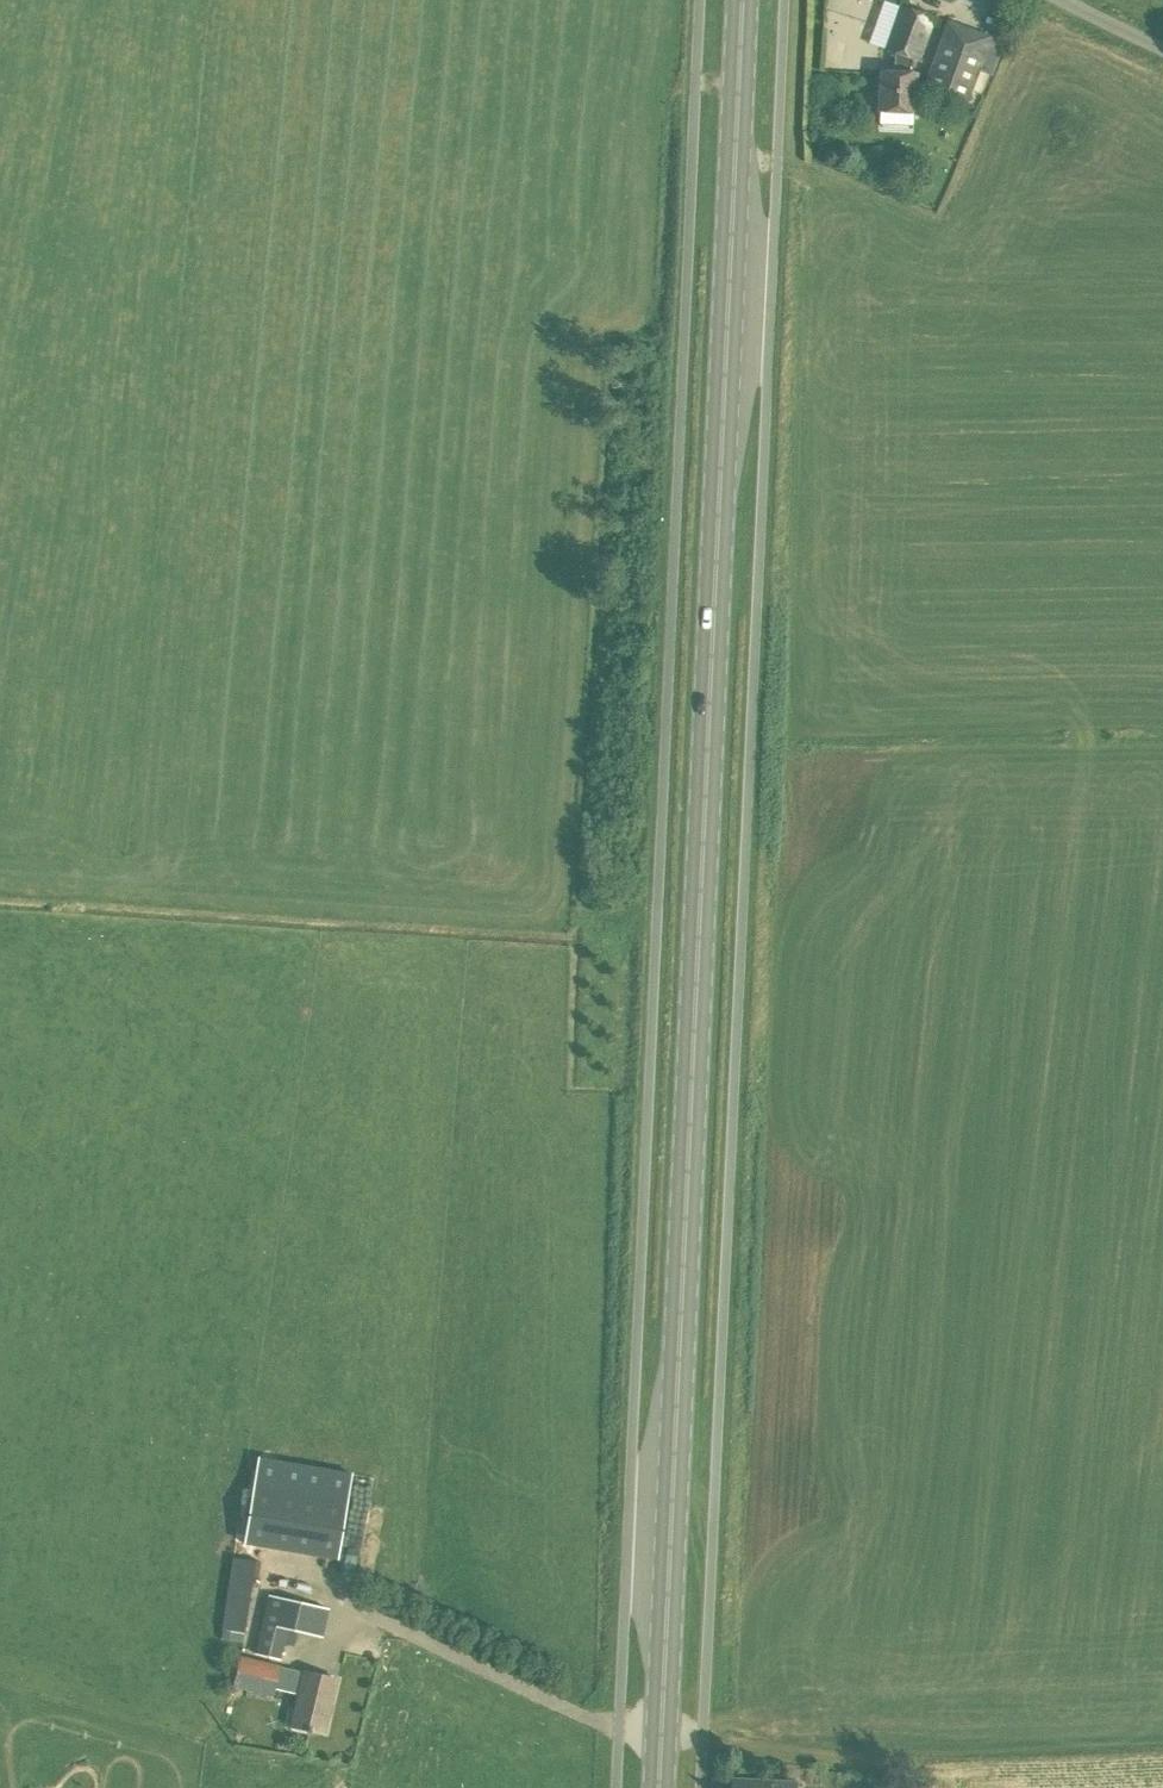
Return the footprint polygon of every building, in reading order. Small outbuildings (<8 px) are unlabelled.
[(919,62),(934,18),(898,6),(883,50),(896,54),(895,74),(881,73),(878,111),(914,113),(916,75),(911,75),(912,60),(912,59),(919,62)] [(968,105),(991,37),(946,21),(922,89),(968,105)] [(249,1515),(245,1543),(313,1554),(339,1559),(348,1501),(254,1486),(254,1489),(249,1515)] [(257,1578),(260,1561),(232,1557),(220,1638),(243,1641),(252,1578),(257,1578)] [(322,1638),(329,1609),(267,1594),(253,1654),(280,1660),(284,1644),(294,1646),(297,1632),(322,1638)] [(324,1733),(336,1681),(303,1673),(303,1671),(279,1666),(279,1665),(239,1655),(231,1687),(273,1697),(274,1689),(298,1694),(291,1725),(324,1733)]
